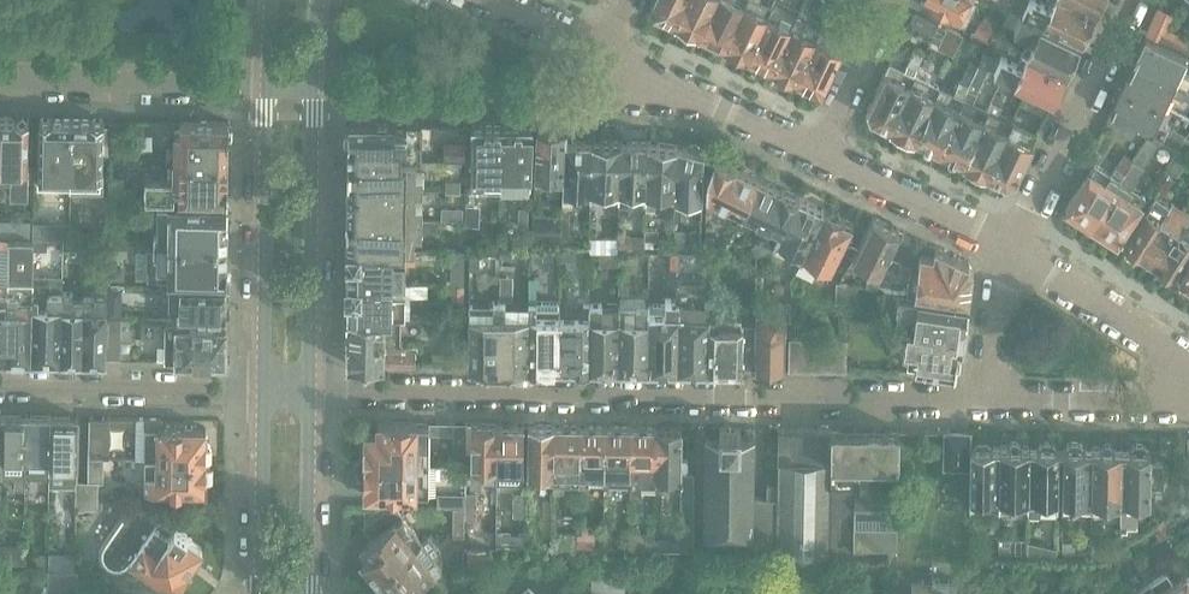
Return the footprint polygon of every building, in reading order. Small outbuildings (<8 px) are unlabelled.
[(674,23),(685,0),(653,0),(650,5),(653,14),(674,23)] [(700,35),(717,0),(685,0),(674,23),(674,24),(700,36),(700,35)] [(700,35),(725,47),(744,6),(731,0),(717,0),(700,35)] [(744,6),(725,47),(724,48),(748,59),(748,58),(767,17),(753,10),(757,0),(747,0),(744,6)] [(767,17),(748,58),(770,67),(793,18),(782,13),(786,4),(784,3),(785,0),(775,0),(767,17)] [(920,4),(965,26),(977,0),(922,0),(920,4)] [(1082,38),(1095,10),(1075,0),(1051,0),(1050,3),(1043,0),(1015,0),(1013,6),(1082,38)] [(1095,10),(1100,0),(1075,0),(1095,10)] [(844,20),(854,25),(860,13),(850,8),(844,20)] [(933,36),(938,24),(916,13),(910,25),(933,36)] [(1156,14),(1147,33),(1158,38),(1158,37),(1163,26),(1167,19),(1157,15),(1156,14)] [(1034,39),(1027,52),(1067,70),(1080,42),(1022,15),(1015,30),(1034,39)] [(772,69),(795,81),(819,30),(793,18),(770,67),(772,68),(772,69)] [(989,44),(995,32),(976,23),(970,35),(989,44)] [(1163,26),(1158,37),(1188,51),(1188,38),(1163,26)] [(963,37),(948,29),(943,40),(958,48),(963,37)] [(816,91),(825,88),(846,43),(819,30),(795,81),(795,82),(796,81),(816,91)] [(1135,62),(1188,88),(1188,75),(1182,72),(1188,58),(1146,38),(1135,62)] [(906,70),(890,62),(868,108),(871,117),(891,127),(916,75),(926,55),(916,50),(906,70)] [(1053,99),(1067,70),(1027,52),(1021,67),(1002,58),(1000,62),(996,72),(1053,99)] [(979,65),(939,150),(964,162),(988,109),(975,103),(991,69),(996,72),(1000,62),(984,54),(979,65)] [(939,87),(915,138),(939,150),(979,65),(972,61),(956,95),(939,87)] [(1123,86),(1165,106),(1172,92),(1188,100),(1188,88),(1135,62),(1123,86)] [(916,75),(891,127),(915,138),(939,87),(916,75)] [(988,109),(964,162),(988,173),(1013,121),(998,114),(1002,106),(1000,104),(1010,84),(1001,80),(988,109)] [(1123,86),(1111,111),(1112,111),(1138,124),(1153,130),(1165,137),(1180,145),(1186,134),(1159,120),(1165,106),(1123,86)] [(1051,104),(1027,92),(1021,104),(1045,115),(1051,104)] [(1106,123),(1106,125),(1132,137),(1133,135),(1138,124),(1112,111),(1106,123)] [(29,118),(17,118),(17,119),(0,119),(0,177),(12,177),(11,194),(14,195),(14,206),(33,206),(34,165),(29,165),(29,118)] [(58,174),(71,174),(72,120),(53,119),(53,118),(41,118),(40,186),(58,186),(58,174)] [(92,120),(72,120),(71,174),(87,174),(86,192),(104,192),(105,119),(92,119),(92,120)] [(177,159),(229,159),(230,122),(182,121),(182,129),(177,128),(177,139),(169,139),(169,158),(177,159)] [(1037,133),(1013,121),(988,173),(1007,183),(1014,179),(1015,180),(1037,133)] [(422,143),(422,125),(348,124),(348,144),(349,159),(403,160),(403,143),(422,143)] [(566,185),(567,140),(567,125),(537,126),(537,174),(548,174),(548,184),(566,185)] [(502,182),(502,176),(503,127),(484,126),(473,126),(472,182),(502,182)] [(521,127),(503,127),(502,176),(519,176),(519,184),(532,184),(533,126),(521,126),(521,127)] [(1133,188),(1165,137),(1153,130),(1134,160),(1092,227),(1102,234),(1104,238),(1109,241),(1114,241),(1117,243),(1146,197),(1133,188)] [(110,156),(118,156),(119,131),(110,131),(110,156)] [(594,197),(594,187),(594,141),(567,140),(566,185),(566,196),(594,197)] [(606,197),(622,198),(622,142),(594,141),(594,187),(606,187),(606,197)] [(648,142),(622,142),(622,198),(621,212),(630,212),(630,198),(649,198),(650,143),(648,142)] [(660,201),(677,201),(677,145),(650,143),(649,198),(649,207),(660,207),(660,201)] [(1185,143),(1179,154),(1187,159),(1188,155),(1188,146),(1185,143)] [(688,148),(677,145),(677,201),(677,205),(704,205),(705,152),(702,151),(699,146),(692,144),(688,148)] [(467,161),(467,147),(445,147),(445,160),(467,161)] [(708,195),(742,212),(759,177),(736,166),(716,156),(716,157),(708,154),(708,195)] [(1080,220),(1092,227),(1134,160),(1127,155),(1113,176),(1095,164),(1073,199),(1072,199),(1069,203),(1070,204),(1066,211),(1069,213),(1070,217),(1076,220),(1080,220)] [(182,199),(229,200),(229,159),(177,159),(177,175),(148,175),(147,198),(176,198),(176,190),(182,190),(182,199)] [(408,160),(403,160),(349,159),(349,161),(347,161),(347,180),(348,180),(348,188),(416,189),(426,189),(426,174),(408,174),(408,160)] [(759,177),(742,212),(783,231),(799,197),(800,196),(782,188),(759,177)] [(462,179),(449,179),(449,191),(462,191),(462,179)] [(119,202),(120,202),(120,182),(110,181),(109,202),(119,202)] [(467,187),(467,191),(467,221),(475,221),(476,187),(467,187)] [(416,203),(416,189),(348,188),(348,216),(425,217),(426,203),(416,203)] [(793,248),(803,253),(824,209),(799,197),(783,231),(780,238),(774,249),(773,251),(789,258),(793,248)] [(1136,255),(1148,263),(1180,213),(1156,198),(1127,244),(1126,249),(1129,251),(1131,254),(1134,256),(1136,255)] [(119,221),(119,202),(109,202),(109,221),(119,221)] [(156,230),(156,241),(228,242),(229,204),(171,203),(171,214),(160,214),(160,230),(156,230)] [(825,208),(824,209),(803,253),(798,263),(827,276),(853,223),(842,218),(843,217),(841,216),(839,210),(833,207),(827,209),(825,208)] [(466,218),(466,209),(448,208),(448,217),(466,218)] [(1188,254),(1188,219),(1180,213),(1148,263),(1160,271),(1162,274),(1165,276),(1169,276),(1172,278),(1176,275),(1188,254)] [(348,230),(348,245),(407,246),(407,232),(425,232),(425,225),(439,225),(439,217),(425,217),(348,216),(348,218),(347,218),(347,230),(348,230)] [(537,216),(536,240),(566,240),(566,216),(537,216)] [(880,270),(900,229),(873,216),(850,261),(867,270),(869,265),(880,270)] [(531,248),(532,220),(522,220),(522,248),(531,248)] [(33,239),(37,239),(47,239),(47,225),(33,225),(33,239)] [(918,252),(924,241),(906,232),(894,257),(905,263),(911,251),(918,252)] [(774,249),(780,238),(769,233),(764,244),(774,249)] [(725,249),(730,237),(708,237),(708,248),(725,249)] [(36,307),(36,282),(11,281),(11,238),(0,238),(0,358),(35,359),(36,307)] [(11,238),(11,281),(36,282),(37,239),(33,239),(11,238)] [(169,280),(228,281),(228,242),(156,241),(156,251),(113,251),(113,276),(155,277),(155,270),(170,270),(169,280)] [(419,246),(407,246),(348,245),(348,246),(347,246),(347,262),(348,262),(348,281),(408,282),(408,259),(419,259),(419,246)] [(906,292),(969,301),(973,271),(969,262),(935,247),(934,255),(921,253),(918,269),(909,268),(906,292)] [(454,248),(453,281),(468,281),(469,249),(454,248)] [(522,248),(507,248),(507,261),(531,262),(531,248),(522,248)] [(576,250),(546,249),(546,263),(576,264),(576,250)] [(621,251),(600,250),(600,266),(621,266),(621,251)] [(480,277),(481,251),(471,251),(471,277),(480,277)] [(679,267),(680,252),(671,252),(671,267),(679,267)] [(709,304),(709,291),(710,253),(680,252),(679,269),(677,273),(677,299),(679,299),(678,369),(708,369),(709,313),(709,304)] [(1179,278),(1181,285),(1187,289),(1188,289),(1188,262),(1179,278)] [(879,288),(882,281),(872,276),(867,286),(879,288)] [(347,296),(347,316),(400,316),(412,316),(412,294),(429,294),(429,282),(408,282),(348,281),(348,282),(346,282),(346,296),(347,296)] [(465,282),(454,282),(453,299),(465,299),(465,282)] [(837,304),(849,304),(849,285),(838,284),(837,304)] [(177,316),(227,316),(227,287),(171,286),(171,310),(177,310),(177,316)] [(914,312),(912,326),(965,333),(969,305),(899,296),(900,291),(884,289),(882,306),(898,308),(897,309),(914,312)] [(718,291),(709,291),(709,304),(718,304),(718,291)] [(52,307),(36,307),(35,359),(64,359),(65,293),(52,293),(52,307)] [(65,293),(64,359),(86,360),(86,297),(77,297),(77,293),(65,293)] [(97,297),(86,297),(86,360),(119,360),(120,324),(108,324),(108,293),(97,293),(97,297)] [(650,304),(649,368),(678,369),(679,299),(677,299),(667,300),(667,305),(650,304)] [(487,366),(500,366),(501,301),(492,301),(492,311),(470,311),(469,365),(487,365),(487,366)] [(509,301),(501,301),(500,366),(511,366),(511,365),(529,366),(529,367),(530,367),(531,311),(509,311),(509,301)] [(540,366),(560,366),(561,312),(561,301),(531,301),(531,311),(530,367),(540,367),(540,366)] [(582,312),(561,312),(560,366),(578,367),(578,368),(590,368),(591,303),(582,303),(582,312)] [(591,303),(590,368),(620,368),(620,317),(601,316),(601,303),(591,303)] [(620,317),(620,368),(649,368),(650,304),(649,304),(649,303),(620,303),(620,317)] [(756,312),(756,324),(756,369),(785,370),(785,312),(756,312)] [(742,369),(742,324),(716,324),(716,313),(709,313),(708,369),(742,369)] [(400,345),(400,316),(347,316),(346,316),(346,364),(415,365),(415,345),(400,345)] [(867,330),(869,320),(854,318),(853,328),(867,330)] [(167,361),(227,361),(227,325),(216,325),(216,320),(194,320),(194,325),(168,324),(167,361)] [(742,324),(742,369),(756,369),(756,324),(742,324)] [(908,366),(954,372),(960,368),(961,359),(957,353),(958,348),(962,349),(965,333),(912,326),(908,325),(905,340),(900,339),(899,345),(905,346),(904,347),(911,347),(908,366)] [(434,364),(464,365),(464,338),(445,337),(444,355),(434,355),(434,364)] [(802,370),(803,339),(790,339),(789,370),(802,370)] [(816,339),(803,339),(802,370),(816,370),(816,339)] [(816,339),(816,370),(829,370),(829,339),(816,339)] [(842,339),(829,339),(829,370),(842,370),(842,339)] [(25,416),(2,416),(1,460),(1,472),(15,472),(14,494),(24,494),(25,479),(25,416)] [(50,461),(51,417),(25,416),(25,479),(36,479),(36,461),(50,461)] [(78,417),(51,417),(50,461),(50,466),(63,466),(63,480),(77,480),(78,417)] [(111,428),(111,418),(90,418),(90,483),(99,483),(99,484),(104,484),(104,459),(111,459),(111,428)] [(137,459),(145,459),(207,460),(207,458),(210,454),(210,446),(207,443),(207,429),(194,429),(194,426),(185,426),(185,428),(163,428),(163,418),(111,418),(111,428),(137,428),(137,459)] [(365,460),(365,463),(429,464),(430,423),(377,422),(377,431),(365,431),(365,444),(364,446),(363,448),(362,451),(362,452),(362,454),(362,456),(363,457),(364,459),(365,460)] [(467,423),(440,423),(440,433),(454,433),(454,450),(466,450),(467,423)] [(497,478),(498,469),(498,424),(472,423),(471,484),(466,484),(466,495),(466,508),(466,518),(476,518),(477,502),(481,502),(482,478),(497,478)] [(524,484),(524,425),(498,424),(498,469),(513,470),(513,484),(524,484)] [(555,425),(529,424),(528,480),(554,480),(555,426),(555,425)] [(579,485),(580,426),(555,426),(554,480),(554,492),(564,492),(564,484),(579,485)] [(605,485),(606,426),(580,426),(579,485),(605,485)] [(631,479),(631,427),(606,426),(605,485),(605,494),(616,494),(616,479),(631,479)] [(656,489),(656,427),(631,427),(631,479),(630,500),(641,500),(641,489),(656,489)] [(682,427),(656,427),(656,489),(694,489),(695,477),(682,477),(682,473),(686,473),(688,471),(688,465),(686,462),(682,462),(682,427)] [(755,437),(741,437),(741,428),(721,427),(720,436),(707,436),(707,447),(705,447),(705,449),(707,449),(706,465),(705,465),(705,467),(706,467),(706,482),(705,482),(705,484),(706,484),(706,500),(704,500),(704,502),(705,502),(705,520),(704,520),(704,521),(705,521),(705,540),(708,540),(708,554),(753,555),(753,532),(754,486),(755,486),(755,484),(754,484),(754,468),(755,468),(756,466),(754,466),(754,450),(756,450),(756,448),(755,448),(755,437)] [(830,556),(831,429),(779,429),(777,518),(767,518),(767,532),(753,532),(753,555),(809,556),(809,566),(829,566),(830,556)] [(860,550),(890,551),(897,551),(899,431),(831,429),(830,556),(860,550)] [(971,445),(971,431),(945,431),(944,465),(970,465),(971,445)] [(970,506),(1000,506),(1001,446),(992,446),(987,441),(978,441),(973,445),(971,445),(970,465),(970,506)] [(1029,506),(1030,447),(1030,446),(1021,446),(1018,442),(1013,442),(1009,446),(1001,446),(1000,506),(1029,506)] [(1039,447),(1030,447),(1029,506),(1029,516),(1040,516),(1040,507),(1058,507),(1059,447),(1056,447),(1052,443),(1043,442),(1039,447)] [(1063,447),(1062,507),(1092,508),(1093,448),(1084,448),(1084,447),(1080,443),(1070,443),(1066,447),(1063,447)] [(1121,508),(1122,448),(1113,448),(1113,447),(1109,443),(1106,443),(1102,448),(1093,447),(1093,448),(1092,508),(1121,508)] [(1131,449),(1122,448),(1121,508),(1120,542),(1137,530),(1138,500),(1149,500),(1149,483),(1163,484),(1163,458),(1152,458),(1152,449),(1149,449),(1144,444),(1135,444),(1131,448),(1131,449)] [(207,462),(207,460),(145,459),(145,491),(185,491),(185,493),(194,493),(194,491),(206,491),(206,478),(210,474),(210,465),(207,462)] [(429,464),(365,463),(365,465),(364,467),(363,469),(363,470),(362,472),(362,474),(362,476),(363,478),(364,480),(365,482),(365,494),(429,495),(429,464)] [(99,509),(99,484),(99,483),(90,483),(77,483),(76,509),(99,509)] [(466,495),(438,495),(438,508),(466,508),(466,495)] [(528,496),(519,496),(519,513),(528,513),(528,496)] [(173,529),(161,521),(161,504),(130,504),(104,543),(103,545),(102,547),(101,550),(101,552),(102,555),(102,557),(103,559),(104,561),(106,563),(108,565),(110,566),(112,567),(114,568),(117,568),(119,568),(122,568),(124,567),(126,566),(128,564),(130,563),(131,561),(176,590),(177,588),(182,586),(187,578),(187,573),(188,571),(203,548),(187,537),(188,536),(174,527),(173,529)] [(364,568),(374,580),(424,541),(404,514),(395,522),(386,510),(365,527),(373,538),(363,546),(370,554),(363,560),(365,562),(364,568)] [(1169,527),(1162,516),(1150,524),(1157,535),(1169,527)] [(991,552),(999,552),(1008,552),(1008,533),(991,532),(991,552)] [(630,553),(639,553),(639,536),(630,536),(630,553)] [(527,551),(527,538),(497,538),(497,551),(527,551)] [(1091,552),(1092,541),(1092,538),(1082,538),(1082,552),(1091,552)] [(374,580),(381,590),(387,590),(389,592),(390,592),(392,593),(405,593),(414,587),(416,591),(432,578),(430,575),(442,565),(424,541),(374,580)] [(1091,552),(1104,552),(1104,541),(1092,541),(1091,552)] [(681,554),(681,544),(655,543),(655,553),(681,554)] [(1111,548),(1094,560),(1112,560),(1112,566),(1119,561),(1111,548)] [(470,550),(470,571),(485,572),(486,551),(470,550)] [(889,573),(897,573),(906,573),(906,560),(897,560),(897,551),(890,551),(889,573)] [(7,565),(23,565),(24,552),(7,552),(7,565)] [(1149,580),(1159,593),(1188,593),(1188,571),(1186,571),(1184,567),(1171,576),(1165,569),(1149,580)] [(78,571),(48,570),(47,593),(77,593),(78,571)] [(912,593),(956,593),(957,579),(932,579),(932,584),(912,584),(912,593)] [(1149,580),(1133,591),(1135,593),(1159,593),(1149,580)]
